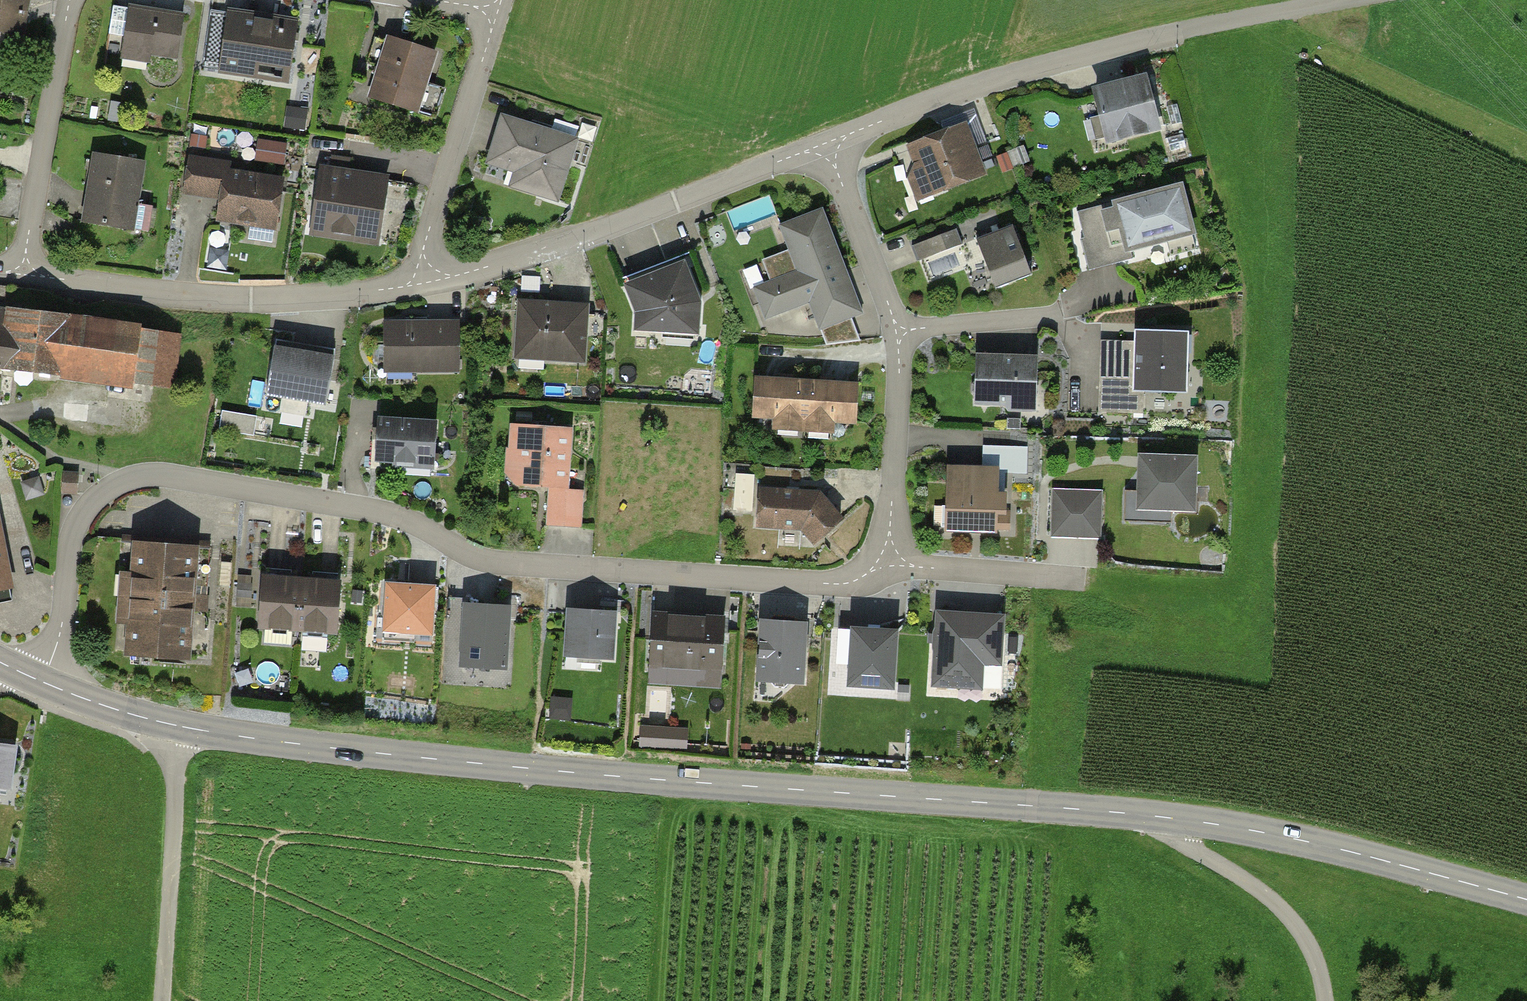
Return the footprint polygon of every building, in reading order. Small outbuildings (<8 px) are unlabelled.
[(22,36),(27,0),(0,0),(0,33),(22,36)] [(185,15),(122,4),(114,54),(176,64),(185,15)] [(290,18),(227,9),(218,69),(282,78),(290,18)] [(433,57),(383,43),(366,102),(417,116),(433,57)] [(1141,75),(1082,93),(1098,145),(1157,127),(1141,75)] [(576,139),(499,119),(486,171),(508,176),(504,191),(560,205),(576,139)] [(962,122),(890,149),(911,204),(982,177),(962,122)] [(261,136),(257,159),(286,165),(290,142),(261,136)] [(141,164),(88,156),(77,226),(131,234),(141,164)] [(220,164),(180,158),(174,197),(213,203),(209,223),(271,233),(279,179),(219,170),(220,164)] [(389,179),(318,169),(309,235),(380,245),(389,179)] [(1176,185),(1071,214),(1087,273),(1193,244),(1176,185)] [(820,208),(775,228),(793,270),(749,289),(763,319),(809,299),(822,329),(865,310),(820,208)] [(1016,226),(968,242),(985,290),(1033,273),(1016,226)] [(914,240),(917,256),(963,245),(959,229),(914,240)] [(680,259),(615,285),(627,313),(627,337),(698,338),(699,304),(680,259)] [(588,306),(520,302),(517,357),(585,361),(588,306)] [(176,333),(0,313),(0,366),(169,388),(176,333)] [(457,325),(386,325),(387,369),(457,369),(457,325)] [(1189,328),(1135,326),(1134,388),(1187,389),(1189,328)] [(335,350),(275,341),(267,391),(327,401),(335,350)] [(1031,358),(967,358),(967,409),(1032,408),(1031,358)] [(856,386),(758,381),(757,417),(776,418),(775,428),(830,431),(831,421),(854,422),(856,386)] [(437,416),(378,412),(375,462),(434,466),(437,416)] [(569,429),(503,426),(500,490),(542,492),(539,530),(580,532),(582,493),(566,492),(569,429)] [(1199,451),(1138,449),(1137,489),(1126,489),(1125,518),(1171,519),(1172,509),(1197,509),(1199,451)] [(999,473),(938,470),(935,530),(997,532),(999,473)] [(1103,488),(1054,487),(1053,536),(1102,538),(1103,488)] [(816,491),(751,489),(750,529),(797,530),(810,544),(840,517),(816,491)] [(210,666),(218,550),(125,544),(123,573),(110,573),(107,625),(118,625),(116,659),(210,666)] [(9,591),(0,547),(0,592),(9,591)] [(334,580),(255,577),(252,631),(332,634),(334,580)] [(432,589),(388,587),(385,631),(430,634),(432,589)] [(510,600),(462,597),(458,665),(506,668),(510,600)] [(617,606),(566,603),(563,655),(614,657),(617,606)] [(1005,611),(937,607),(932,684),(983,687),(985,663),(1001,664),(1005,611)] [(807,618),(759,615),(755,678),(803,681),(807,618)] [(723,623),(653,618),(650,666),(719,671),(723,623)] [(899,623),(851,620),(847,683),(895,686),(899,623)] [(686,730),(643,728),(642,744),(685,746),(686,730)] [(0,749),(0,799),(5,800),(12,751),(0,749)]
